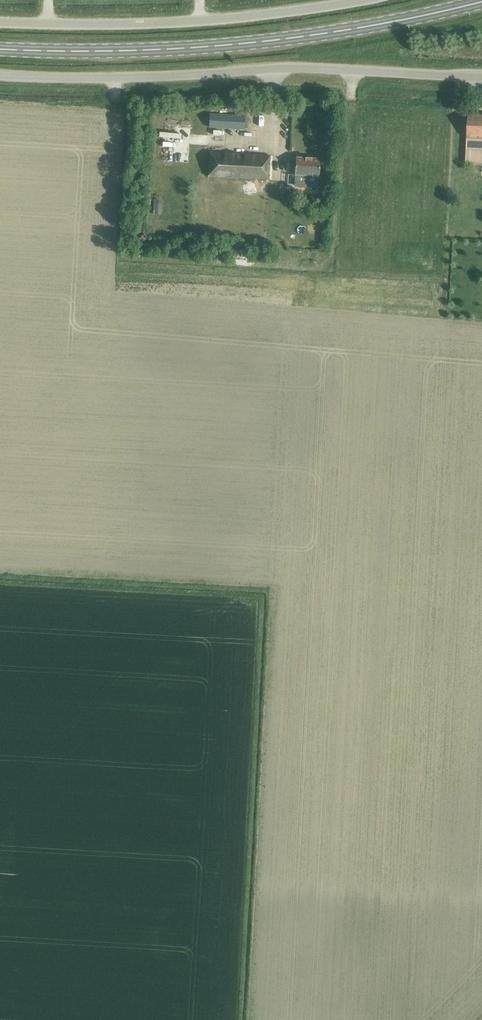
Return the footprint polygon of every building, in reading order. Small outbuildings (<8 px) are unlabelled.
[(244,129),(245,116),(209,114),(209,127),(244,129)] [(466,162),(481,162),(481,115),(469,114),(467,138),(466,162)] [(207,177),(269,180),(270,155),(209,152),(207,177)] [(296,157),(294,185),(318,186),(320,158),(296,157)]
